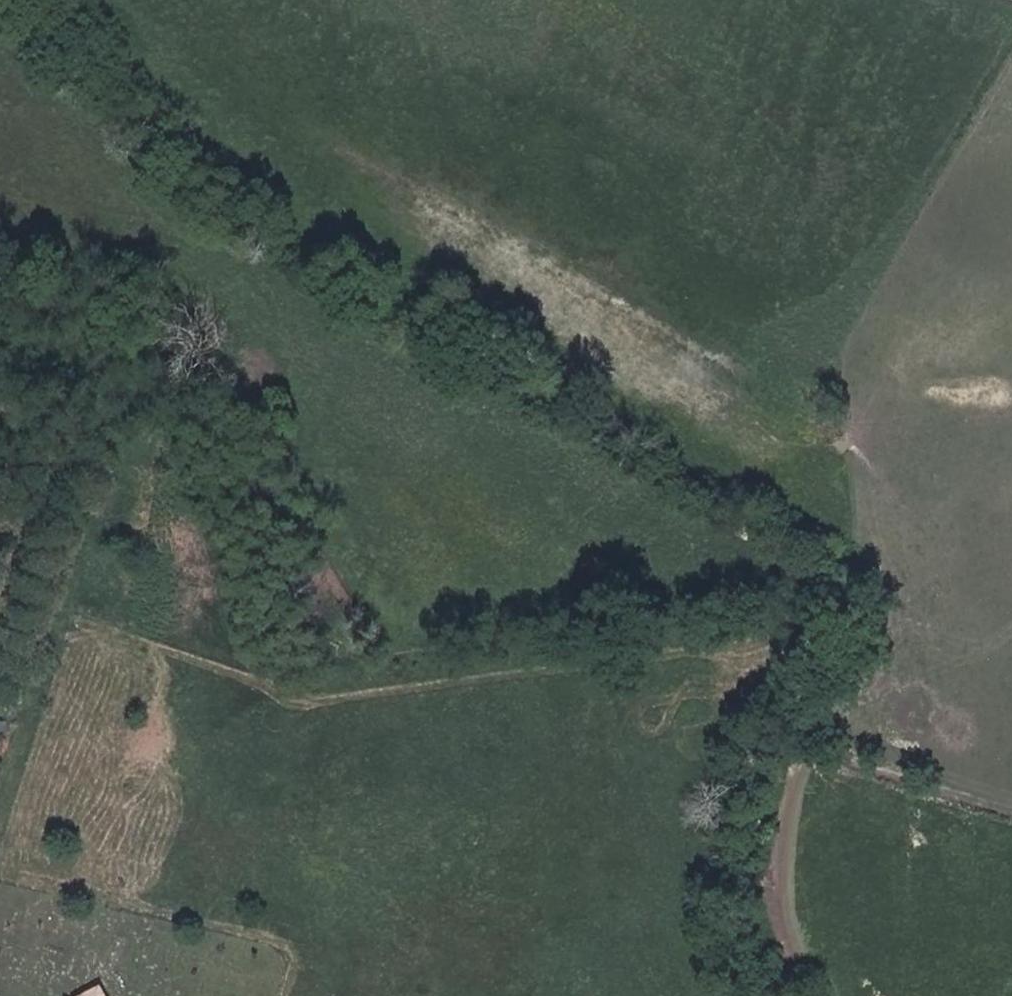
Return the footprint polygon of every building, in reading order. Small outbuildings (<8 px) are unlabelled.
[(106,982),(83,995),(111,995),(106,982)]
